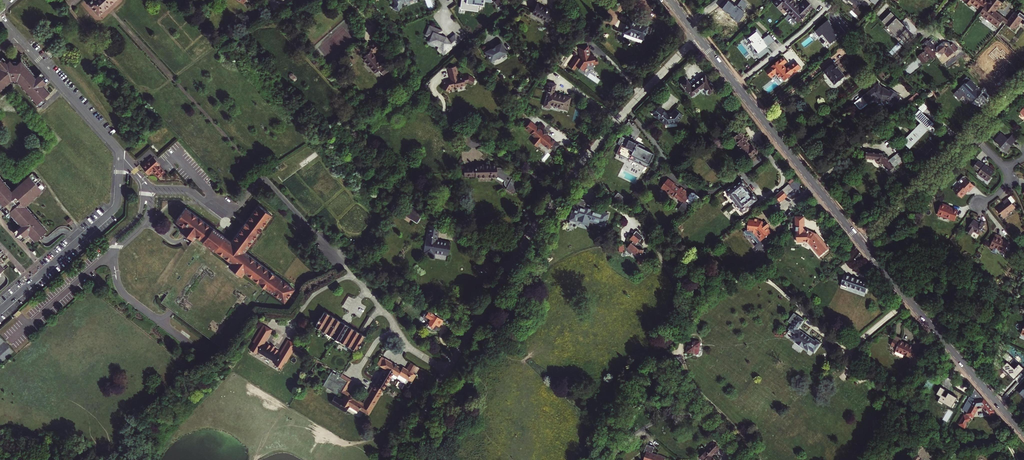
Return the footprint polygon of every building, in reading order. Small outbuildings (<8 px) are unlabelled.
[(99,15),(115,0),(91,0),(89,1),(90,2),(89,3),(90,4),(89,6),(91,7),(92,7),(99,15)] [(395,3),(394,7),(400,9),(403,2),(408,0),(394,0),(395,3)] [(473,1),(463,0),(463,10),(479,11),(480,6),(486,6),(486,2),(492,2),(491,0),(473,0),(473,1)] [(773,3),(779,8),(782,6),(797,21),(812,6),(806,0),(799,7),(795,2),(796,1),(794,0),(776,0),(773,3)] [(981,10),(989,0),(966,0),(969,2),(970,1),(981,10)] [(979,12),(997,26),(1002,20),(1014,30),(1023,18),(1014,12),(1008,19),(995,10),(1002,1),(1000,0),(989,0),(981,10),(979,12)] [(538,4),(534,10),(533,13),(547,21),(552,12),(538,4)] [(907,29),(892,14),(885,22),(900,36),(907,29)] [(628,20),(623,32),(643,39),(647,26),(640,24),(640,23),(628,20)] [(829,20),(816,31),(820,36),(824,34),(831,43),(846,31),(841,25),(836,30),(831,24),(832,24),(829,20)] [(443,30),(430,25),(426,35),(431,37),(430,42),(441,46),(446,53),(461,42),(456,35),(448,40),(447,38),(443,37),(440,36),(443,30)] [(750,35),(748,37),(751,41),(749,43),(757,52),(755,53),(759,58),(767,52),(764,47),(766,46),(773,41),(768,34),(762,39),(761,37),(762,35),(757,29),(750,34),(750,35)] [(194,46),(199,52),(210,42),(205,36),(194,46)] [(941,44),(935,38),(931,43),(929,41),(924,46),(928,49),(927,51),(929,53),(927,55),(926,54),(922,59),(929,66),(934,61),(933,60),(934,58),(936,60),(939,58),(938,56),(941,53),(942,55),(944,53),(946,55),(947,53),(952,57),(953,56),(955,55),(955,53),(957,52),(956,51),(957,50),(958,51),(960,48),(955,43),(953,45),(952,44),(947,44),(946,45),(943,45),(941,46),(940,45),(941,44)] [(371,51),(362,58),(374,74),(378,71),(382,76),(392,68),(387,62),(382,66),(373,55),(381,48),(377,42),(369,48),(371,51)] [(506,54),(502,45),(496,48),(487,53),(492,62),(497,59),(500,59),(501,57),(506,54)] [(589,55),(587,46),(579,48),(579,53),(580,53),(580,55),(581,57),(579,58),(576,56),(569,66),(574,69),(576,66),(582,70),(586,65),(598,63),(597,59),(594,59),(594,58),(592,58),(592,55),(589,55)] [(772,67),(767,71),(772,77),(777,73),(780,77),(782,76),(785,80),(802,67),(797,61),(788,69),(784,64),(788,61),(784,57),(772,66),(772,67)] [(1,92),(1,90),(5,87),(7,87),(7,85),(10,82),(13,82),(13,80),(18,80),(18,82),(21,82),(24,85),(24,88),(26,88),(29,91),(28,94),(32,94),(42,105),(47,101),(44,98),(46,96),(52,92),(44,84),(50,79),(43,71),(37,76),(27,65),(28,64),(27,63),(25,63),(22,60),(18,64),(14,63),(11,60),(8,62),(6,60),(5,61),(2,58),(0,60),(0,63),(1,64),(0,65),(0,66),(1,68),(0,69),(0,93),(1,92)] [(836,63),(826,71),(836,84),(846,76),(836,63)] [(891,65),(888,68),(897,76),(899,73),(891,65)] [(448,68),(451,79),(446,80),(445,79),(442,83),(444,84),(442,87),(448,91),(451,86),(455,85),(455,86),(465,84),(465,82),(467,81),(471,83),(475,78),(469,74),(468,73),(462,75),(463,76),(458,77),(456,66),(448,68)] [(777,73),(772,77),(775,81),(780,77),(777,73)] [(703,85),(709,93),(716,88),(704,74),(691,85),(686,78),(681,83),(691,95),(703,85)] [(568,110),(571,97),(554,93),(556,84),(548,82),(546,91),(548,92),(545,106),(550,107),(550,105),(568,110)] [(879,103),(889,100),(893,102),(895,99),(898,102),(901,97),(898,95),(899,93),(892,89),(890,91),(885,87),(883,88),(880,83),(859,100),(864,107),(874,99),(879,103)] [(918,92),(908,101),(910,104),(920,95),(918,92)] [(859,100),(855,103),(861,109),(864,107),(859,100)] [(658,106),(653,113),(665,123),(677,122),(682,114),(675,109),(672,113),(667,113),(658,106)] [(923,122),(905,140),(910,147),(934,123),(924,112),(921,109),(915,115),(923,122)] [(555,150),(558,146),(546,135),(545,135),(542,133),(542,132),(542,131),(531,121),(525,127),(527,129),(526,130),(529,132),(530,131),(531,133),(535,137),(530,141),(536,146),(540,142),(548,149),(550,146),(555,150)] [(937,129),(934,133),(942,141),(945,137),(937,129)] [(740,133),(734,138),(734,141),(749,159),(756,154),(758,154),(758,150),(757,150),(754,146),(753,147),(751,145),(750,146),(747,142),(748,139),(746,137),(744,137),(744,135),(743,133),(740,133)] [(1007,153),(1010,148),(1009,147),(1011,144),(1012,146),(1018,139),(1012,134),(1009,139),(1002,133),(995,141),(997,143),(996,144),(998,145),(999,144),(1002,147),(1001,148),(1007,153)] [(628,140),(625,147),(632,151),(631,154),(638,158),(639,160),(641,161),(642,161),(648,164),(653,154),(628,140)] [(890,171),(905,159),(899,152),(889,160),(884,153),(868,152),(867,159),(877,159),(877,161),(880,163),(883,162),(890,171)] [(158,177),(164,171),(165,171),(158,164),(160,163),(152,155),(147,160),(141,166),(148,174),(152,170),(158,177)] [(984,166),(977,162),(973,168),(979,172),(978,174),(988,181),(994,172),(984,165),(984,166)] [(497,175),(505,180),(505,183),(507,185),(505,188),(514,192),(521,178),(509,172),(508,173),(501,170),(502,168),(497,167),(497,163),(475,165),(475,167),(464,167),(465,176),(476,176),(497,175)] [(3,202),(0,205),(0,206),(0,208),(1,208),(2,210),(5,207),(7,207),(10,210),(10,212),(7,215),(9,218),(10,217),(11,218),(14,215),(23,225),(19,228),(21,230),(17,233),(22,238),(25,235),(26,236),(31,232),(37,240),(49,229),(41,220),(42,218),(39,218),(36,215),(36,212),(34,212),(28,205),(33,200),(35,200),(36,198),(39,195),(41,195),(41,193),(44,190),(43,189),(46,186),(40,178),(35,173),(32,176),(31,175),(28,178),(25,178),(25,180),(22,183),(19,183),(19,185),(14,190),(7,183),(7,181),(5,181),(2,177),(2,175),(0,175),(0,198),(3,202)] [(974,185),(967,178),(961,184),(961,183),(954,190),(961,197),(968,190),(969,191),(974,185)] [(675,183),(669,179),(662,187),(664,188),(663,189),(666,192),(667,191),(670,193),(669,194),(674,198),(675,197),(689,208),(698,200),(681,188),(679,190),(674,184),(675,183)] [(748,186),(743,181),(735,188),(734,187),(731,188),(728,193),(743,211),(748,210),(750,206),(758,199),(754,194),(752,195),(746,188),(748,186)] [(782,190),(786,195),(792,190),(788,185),(782,190)] [(782,190),(775,195),(780,200),(786,195),(782,190)] [(1013,205),(1005,196),(1000,200),(1001,201),(1000,202),(1000,203),(994,208),(1002,218),(1006,214),(1005,212),(1013,205)] [(398,210),(413,226),(422,216),(406,201),(398,210)] [(195,235),(204,242),(237,267),(234,271),(242,277),(245,273),(268,290),(283,301),(293,288),(280,279),(243,251),(271,214),(257,204),(230,241),(184,207),(174,220),(182,225),(179,229),(192,239),(195,235)] [(574,204),(569,218),(574,220),(575,217),(587,220),(587,219),(603,224),(606,214),(600,212),(600,213),(590,210),(590,208),(583,206),(574,204)] [(950,209),(941,206),(937,217),(955,223),(958,213),(950,209)] [(820,256),(829,248),(817,233),(815,234),(815,233),(809,231),(809,230),(804,230),(804,217),(796,217),(796,223),(791,223),(791,227),(796,227),(796,233),(797,233),(797,241),(804,242),(804,241),(807,241),(810,242),(820,256)] [(748,229),(758,230),(764,238),(767,236),(768,237),(770,235),(769,234),(772,232),(764,222),(760,221),(760,219),(755,218),(755,221),(750,220),(748,229)] [(979,224),(972,220),(964,231),(970,235),(973,231),(977,234),(984,224),(981,222),(979,224)] [(425,251),(425,252),(434,254),(435,252),(449,254),(451,242),(437,239),(439,227),(430,225),(428,238),(426,238),(424,251),(425,251)] [(635,234),(631,239),(638,243),(641,239),(635,234)] [(1001,238),(995,235),(993,241),(990,248),(990,249),(993,251),(994,249),(1006,253),(1009,243),(1000,240),(1001,238)] [(237,267),(204,242),(160,302),(223,350),(268,290),(245,273),(242,277),(234,271),(237,267)] [(627,248),(637,255),(640,248),(632,242),(627,248)] [(497,245),(493,252),(503,258),(507,251),(497,245)] [(859,251),(853,257),(856,260),(862,254),(859,251)] [(482,270),(492,277),(498,267),(483,258),(481,262),(485,265),(482,270)] [(866,292),(869,283),(844,275),(840,288),(846,290),(847,287),(866,292)] [(442,322),(445,318),(435,311),(430,308),(423,316),(429,321),(426,325),(426,327),(428,329),(431,329),(434,332),(440,324),(442,322)] [(323,309),(314,325),(357,349),(366,334),(323,309)] [(803,320),(797,315),(787,328),(792,332),(788,337),(801,347),(802,347),(806,350),(807,349),(812,352),(819,343),(814,339),(812,340),(808,337),(808,338),(796,328),(803,320)] [(300,348),(301,346),(286,338),(280,350),(274,346),(274,345),(271,343),(270,344),(264,341),(271,329),(262,324),(252,341),(253,342),(249,349),(256,352),(257,350),(275,361),(274,363),(280,367),(284,360),(286,361),(294,347),(303,353),(304,351),(300,348)] [(901,339),(894,336),(891,344),(896,347),(895,350),(909,356),(909,355),(915,357),(911,365),(917,368),(922,358),(916,355),(921,344),(914,341),(912,346),(900,340),(901,339)] [(689,340),(688,352),(699,353),(701,341),(689,340)] [(372,383),(381,388),(391,371),(396,374),(397,372),(410,380),(414,373),(411,371),(415,365),(409,361),(405,368),(401,365),(400,367),(380,356),(376,363),(382,366),(372,383)] [(360,409),(366,413),(381,388),(372,383),(360,402),(352,397),(353,395),(343,389),(350,379),(330,367),(320,383),(336,393),(338,389),(344,393),(341,398),(339,397),(339,398),(333,395),(329,401),(344,409),(347,404),(356,410),(358,407),(360,408),(360,409)] [(929,391),(937,378),(931,374),(923,387),(929,391)] [(975,401),(969,396),(961,407),(968,413),(973,416),(978,408),(983,407),(989,413),(988,414),(990,415),(991,413),(994,411),(983,398),(975,401)] [(702,459),(715,459),(712,456),(719,449),(714,444),(713,444),(706,450),(707,451),(700,458),(702,459)] [(665,459),(661,458),(662,457),(657,455),(656,456),(652,455),(654,448),(647,446),(643,453),(646,454),(644,459),(665,459)]
